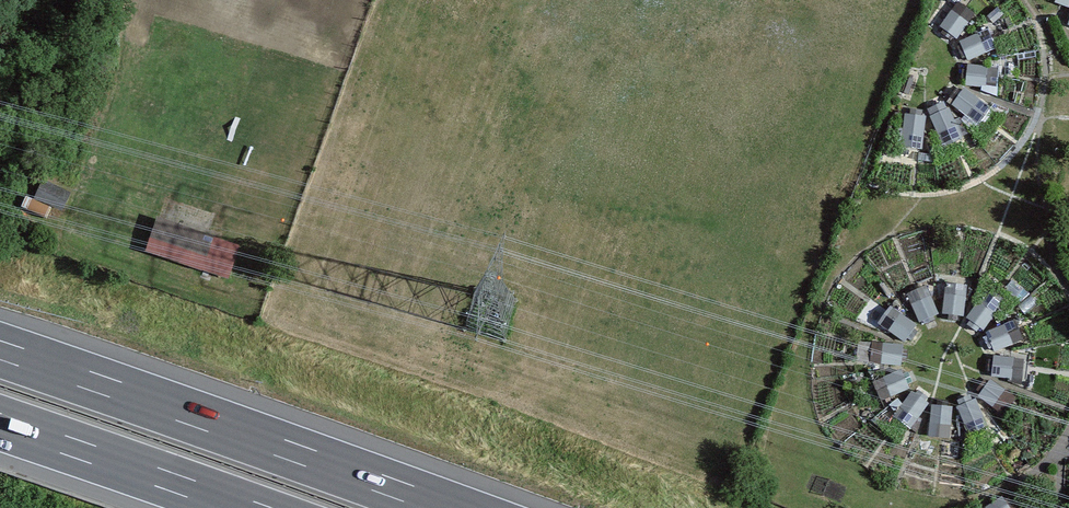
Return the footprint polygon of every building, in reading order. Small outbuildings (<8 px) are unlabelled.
[(969,11),(957,2),(942,22),(954,30),(969,11)] [(989,43),(983,29),(960,39),(966,53),(989,43)] [(993,65),(967,62),(965,79),(991,82),(993,65)] [(982,105),(961,89),(953,100),(973,116),(982,105)] [(946,107),(932,113),(942,136),(956,130),(946,107)] [(919,113),(904,112),(902,137),(917,138),(919,113)] [(158,217),(147,252),(230,279),(241,245),(158,217)] [(961,285),(946,283),(943,309),(958,310),(961,285)] [(922,286),(909,291),(919,315),(932,310),(922,286)] [(994,306),(983,297),(968,315),(979,324),(994,306)] [(910,322),(888,307),(879,319),(902,334),(910,322)] [(1018,337),(1011,323),(987,333),(993,348),(1018,337)] [(896,358),(896,343),(870,342),(870,357),(896,358)] [(1020,360),(994,358),(993,374),(1019,376),(1020,360)] [(901,385),(895,370),(873,380),(879,395),(901,385)] [(1009,399),(987,383),(980,393),(1002,409),(1009,399)] [(918,400),(908,393),(895,413),(905,420),(918,400)] [(973,401),(957,408),(967,431),(983,424),(973,401)] [(946,408),(931,406),(929,431),(944,432),(946,408)]
